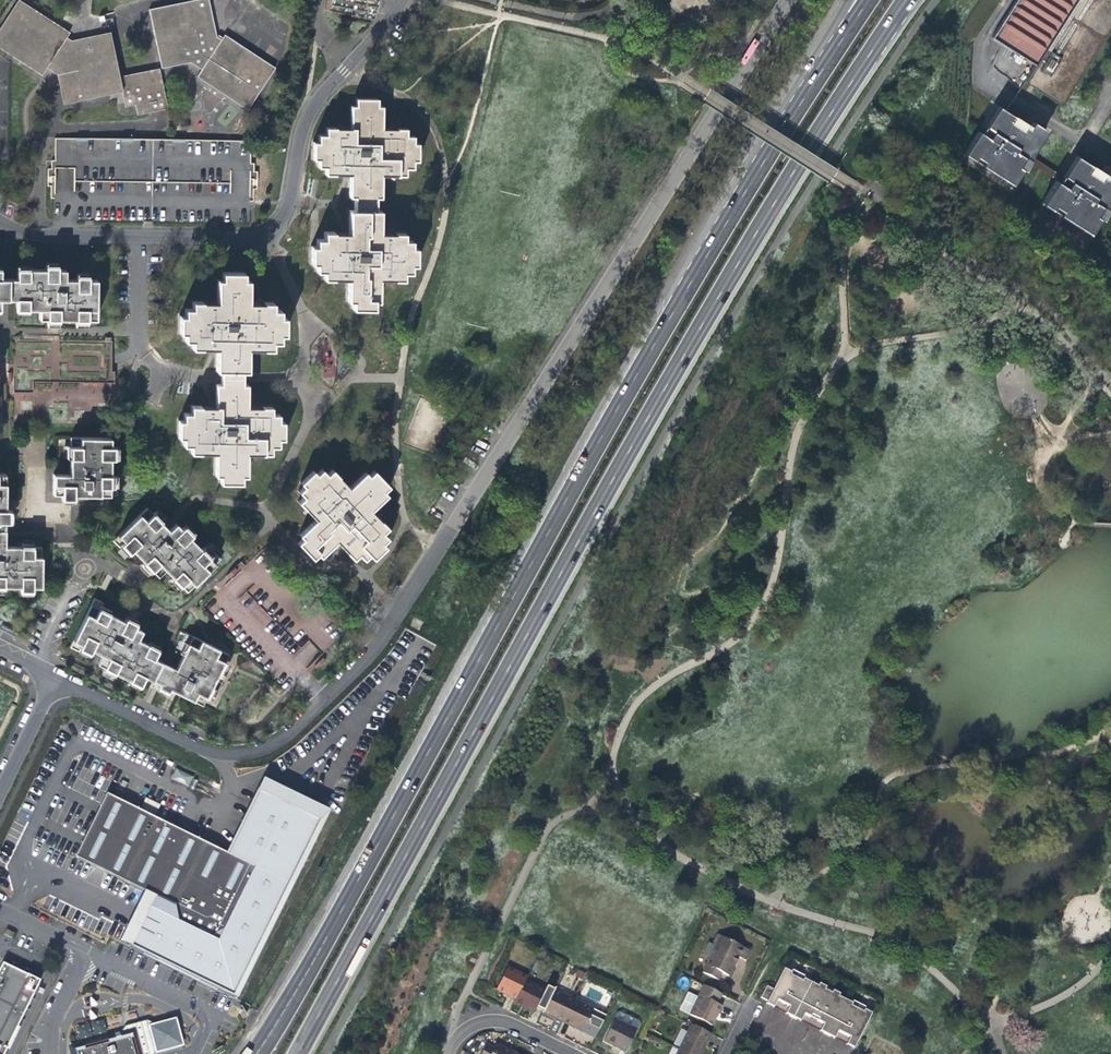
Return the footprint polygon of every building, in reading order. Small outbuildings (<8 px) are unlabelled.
[(84,38),(71,41),(66,38),(69,33),(18,0),(0,29),(0,48),(42,75),(46,68),(58,75),(64,104),(96,97),(84,38)] [(216,37),(209,0),(196,0),(149,10),(162,69),(190,63),(201,70),(197,77),(247,110),(275,68),(224,35),(221,40),(216,37)] [(331,11),(371,19),(374,0),(333,0),(331,11)] [(667,5),(701,26),(716,2),(717,0),(670,0),(667,5)] [(1102,38),(1098,36),(1110,16),(1110,0),(1014,0),(990,38),(1034,66),(1038,69),(1045,58),(1053,62),(1042,79),(1066,94),(1077,77),(1076,76),(1079,71),(1080,72),(1102,38)] [(1110,23),(1110,16),(1098,36),(1102,38),(1110,23)] [(110,33),(84,38),(96,97),(122,92),(119,78),(110,33)] [(1059,105),(1066,94),(1042,79),(1053,62),(1045,58),(1038,69),(1034,66),(1023,83),(1059,105)] [(159,69),(119,78),(122,92),(125,107),(136,105),(138,115),(167,109),(159,69)] [(731,78),(726,75),(720,86),(724,89),(731,78)] [(353,196),(353,203),(375,204),(375,197),(380,197),(380,174),(405,174),(405,167),(412,167),(413,160),(417,160),(417,144),(413,144),(413,136),(405,136),(405,128),(381,128),(381,105),(376,105),(376,98),(355,98),(355,105),(350,105),(350,127),(325,127),(325,134),(317,134),(317,142),(313,142),(312,158),(317,159),(317,166),(324,166),(324,173),(349,173),(353,173),(353,180),(349,180),(349,196),(353,196)] [(1016,166),(1020,159),(1021,157),(1017,155),(1020,150),(1027,155),(1031,149),(1029,148),(1042,129),(1030,121),(1028,126),(1026,128),(1022,125),(1019,130),(1008,123),(1012,116),(1004,111),(996,105),(982,127),(986,129),(983,135),(976,131),(961,154),(1010,185),(1020,169),(1016,166)] [(1028,126),(1012,116),(1008,123),(1019,130),(1022,125),(1026,128),(1028,126)] [(1020,159),(1053,180),(1062,186),(1067,180),(1060,176),(1027,155),(1020,150),(1017,155),(1021,157),(1020,159)] [(1060,176),(1067,180),(1062,186),(1053,180),(1039,203),(1087,233),(1097,217),(1094,215),(1098,209),(1099,207),(1095,204),(1098,200),(1105,204),(1109,198),(1108,197),(1110,192),(1110,172),(1107,170),(1105,174),(1103,177),(1099,174),(1097,179),(1085,171),(1090,165),(1074,155),(1060,176)] [(1105,174),(1090,165),(1085,171),(1097,179),(1099,174),(1103,177),(1105,174)] [(1105,204),(1098,200),(1095,204),(1099,207),(1098,209),(1110,217),(1110,208),(1105,204)] [(415,265),(416,248),(411,248),(411,241),(403,241),(403,234),(379,233),(379,211),(375,211),(375,204),(353,203),(353,210),(348,210),(348,225),(361,225),(361,233),(348,233),(345,233),(345,237),(334,236),(334,233),(323,232),(323,239),(316,239),(315,246),(311,246),(310,263),(315,263),(315,271),(323,271),(322,278),(347,279),(347,302),(352,302),(352,309),(372,309),(372,302),(378,302),(378,280),(403,280),(403,272),(410,272),(411,265),(415,265)] [(96,320),(96,279),(87,279),(87,276),(75,276),(75,279),(64,279),(64,269),(57,269),(57,266),(45,266),(45,269),(16,269),(16,279),(7,279),(7,299),(16,299),(16,309),(39,310),(39,319),(47,319),(47,323),(59,323),(59,319),(75,320),(75,323),(87,323),(87,320),(96,320)] [(248,302),(248,279),(243,279),(243,272),(222,272),(222,279),(217,279),(216,301),(192,301),(192,309),(184,309),(184,316),(179,316),(179,333),(184,333),(184,340),(191,340),(191,347),(216,347),(220,347),(220,354),(216,354),(216,370),(221,370),(241,370),(247,370),(247,348),(272,348),(272,341),(279,341),(279,334),(284,334),(284,317),(280,317),(280,310),(272,310),(272,302),(248,302)] [(49,366),(59,365),(58,336),(48,336),(49,366)] [(69,409),(117,406),(112,340),(93,341),(94,358),(97,357),(98,368),(105,367),(106,379),(33,384),(33,391),(15,393),(15,402),(32,401),(32,407),(68,404),(69,409)] [(324,364),(324,376),(335,376),(334,364),(324,364)] [(241,370),(221,370),(221,384),(241,385),(241,370)] [(283,439),(283,422),(278,422),(278,415),(271,415),(271,408),(246,407),(247,385),(241,385),(221,384),(215,384),(215,399),(228,399),(228,407),(215,407),(191,407),(190,414),(183,414),(183,421),(178,421),(178,437),(183,437),(182,445),(190,445),(190,453),(215,453),(214,476),(219,476),(219,483),(240,483),(240,476),(245,476),(246,453),(270,454),(270,446),(278,446),(278,439),(283,439)] [(113,486),(113,475),(110,475),(110,459),(113,459),(113,447),(110,447),(110,438),(70,437),(70,446),(66,446),(66,458),(69,458),(69,475),(53,474),(52,495),(61,495),(61,499),(73,499),(73,495),(117,496),(117,486),(113,486)] [(313,471),(301,483),(304,486),(299,491),(304,497),(299,501),(316,519),(299,535),(303,538),(317,553),(321,557),(331,547),(323,537),(328,532),(337,541),(354,559),(359,554),(364,560),(369,555),(372,558),(384,547),(381,543),(387,538),(381,533),(387,527),(370,510),(386,494),(383,491),(388,486),(374,471),(369,476),(365,472),(349,487),(332,470),(326,475),(321,470),(316,475),(313,471)] [(5,474),(0,474),(0,522),(5,522),(8,522),(8,510),(5,510),(5,474)] [(211,556),(204,548),(201,550),(189,538),(192,536),(184,527),(181,530),(176,524),(169,531),(162,523),(164,520),(155,511),(153,514),(147,508),(113,541),(119,548),(122,545),(130,553),(132,551),(144,563),(147,559),(155,568),(152,571),(158,577),(164,571),(172,578),(169,581),(178,589),(180,587),(186,593),(221,560),(214,554),(211,556)] [(41,547),(33,547),(33,543),(21,543),(21,547),(4,547),(5,530),(0,530),(0,591),(4,591),(4,587),(20,587),(20,591),(32,591),(32,587),(41,587),(41,547)] [(328,532),(323,537),(331,547),(337,541),(328,532)] [(298,543),(312,558),(317,553),(303,538),(298,543)] [(144,563),(141,565),(149,574),(152,571),(155,568),(147,559),(144,563)] [(158,649),(137,639),(141,630),(135,627),(132,631),(121,626),(124,621),(109,614),(111,611),(101,606),(102,603),(94,599),(69,648),(78,652),(79,649),(89,654),(91,651),(101,656),(97,664),(103,668),(102,671),(113,676),(114,673),(140,686),(144,677),(153,681),(162,663),(153,658),(158,649)] [(124,621),(121,626),(132,631),(135,627),(136,624),(125,618),(124,621)] [(222,674),(228,664),(224,662),(228,654),(185,633),(181,641),(184,643),(179,653),(183,655),(175,669),(168,666),(159,684),(158,688),(169,693),(170,690),(202,706),(206,698),(213,701),(226,675),(222,674)] [(295,654),(313,672),(326,658),(308,641),(295,654)] [(159,684),(168,666),(162,663),(153,681),(159,684)] [(176,769),(171,779),(188,787),(193,777),(176,769)] [(257,794),(319,825),(315,832),(318,833),(326,816),(262,784),(257,794)] [(257,794),(253,801),(315,832),(319,825),(257,794)] [(154,900),(129,950),(230,1001),(315,832),(253,801),(225,857),(106,797),(74,860),(144,895),(154,900)] [(145,798),(142,808),(156,813),(160,803),(145,798)] [(318,833),(315,832),(230,1001),(233,1002),(318,833)] [(154,900),(144,895),(119,945),(129,950),(154,900)] [(8,938),(10,933),(2,929),(0,932),(0,934),(8,938)] [(713,948),(702,972),(718,980),(721,972),(728,976),(736,959),(744,962),(748,952),(715,936),(710,946),(713,948)] [(0,964),(0,965),(0,1053),(2,1053),(4,1050),(15,1028),(37,982),(0,964)] [(497,989),(516,998),(525,979),(526,976),(507,967),(497,989)] [(868,1015),(860,1011),(859,1013),(853,1010),(847,1007),(848,1005),(834,997),(833,999),(827,996),(819,992),(814,990),(815,987),(800,980),(799,982),(793,979),(787,976),(788,974),(780,969),(771,988),(775,989),(771,997),(775,998),(787,1005),(791,1006),(794,1000),(801,1004),(798,1010),(802,1012),(822,1022),(825,1024),(828,1017),(836,1021),(832,1027),(836,1029),(848,1036),(852,1038),(855,1032),(858,1033),(868,1015)] [(802,977),(795,974),(793,979),(799,982),(800,980),(802,977)] [(537,1005),(544,1009),(553,990),(546,986),(544,989),(525,979),(516,998),(514,1002),(533,1012),(537,1005)] [(759,996),(766,999),(771,988),(764,984),(759,996)] [(679,1010),(711,1026),(721,1006),(716,1003),(720,993),(703,985),(697,997),(687,993),(679,1010)] [(771,1006),(775,998),(771,997),(775,989),(771,988),(766,999),(764,1003),(771,1006)] [(829,991),(822,988),(819,992),(827,996),(829,991)] [(542,1012),(562,1022),(573,1000),(553,990),(544,1009),(542,1012)] [(605,1015),(573,1000),(562,1022),(594,1038),(605,1015)] [(798,1020),(802,1012),(798,1010),(801,1004),(794,1000),(791,1006),(787,1005),(783,1012),(798,1020)] [(604,1040),(626,1051),(638,1027),(637,1023),(620,1014),(616,1015),(604,1040)] [(832,1037),(836,1029),(832,1027),(836,1021),(828,1017),(825,1024),(822,1022),(818,1030),(832,1037)] [(154,1023),(149,1020),(128,1026),(125,1031),(125,1032),(127,1036),(85,1047),(85,1049),(76,1052),(76,1053),(157,1053),(159,1051),(162,1053),(182,1047),(185,1044),(179,1023),(175,1021),(155,1027),(154,1023)] [(679,1049),(690,1053),(700,1053),(706,1041),(702,1039),(706,1032),(691,1024),(679,1049)] [(15,1028),(4,1050),(6,1051),(17,1029),(15,1028)] [(71,1047),(73,1053),(76,1053),(76,1052),(85,1049),(85,1047),(127,1036),(125,1032),(71,1047)] [(851,1047),(858,1033),(855,1032),(852,1038),(848,1036),(844,1044),(851,1047)] [(510,1052),(505,1049),(493,1043),(492,1047),(484,1043),(479,1053),(509,1053),(510,1052)]
